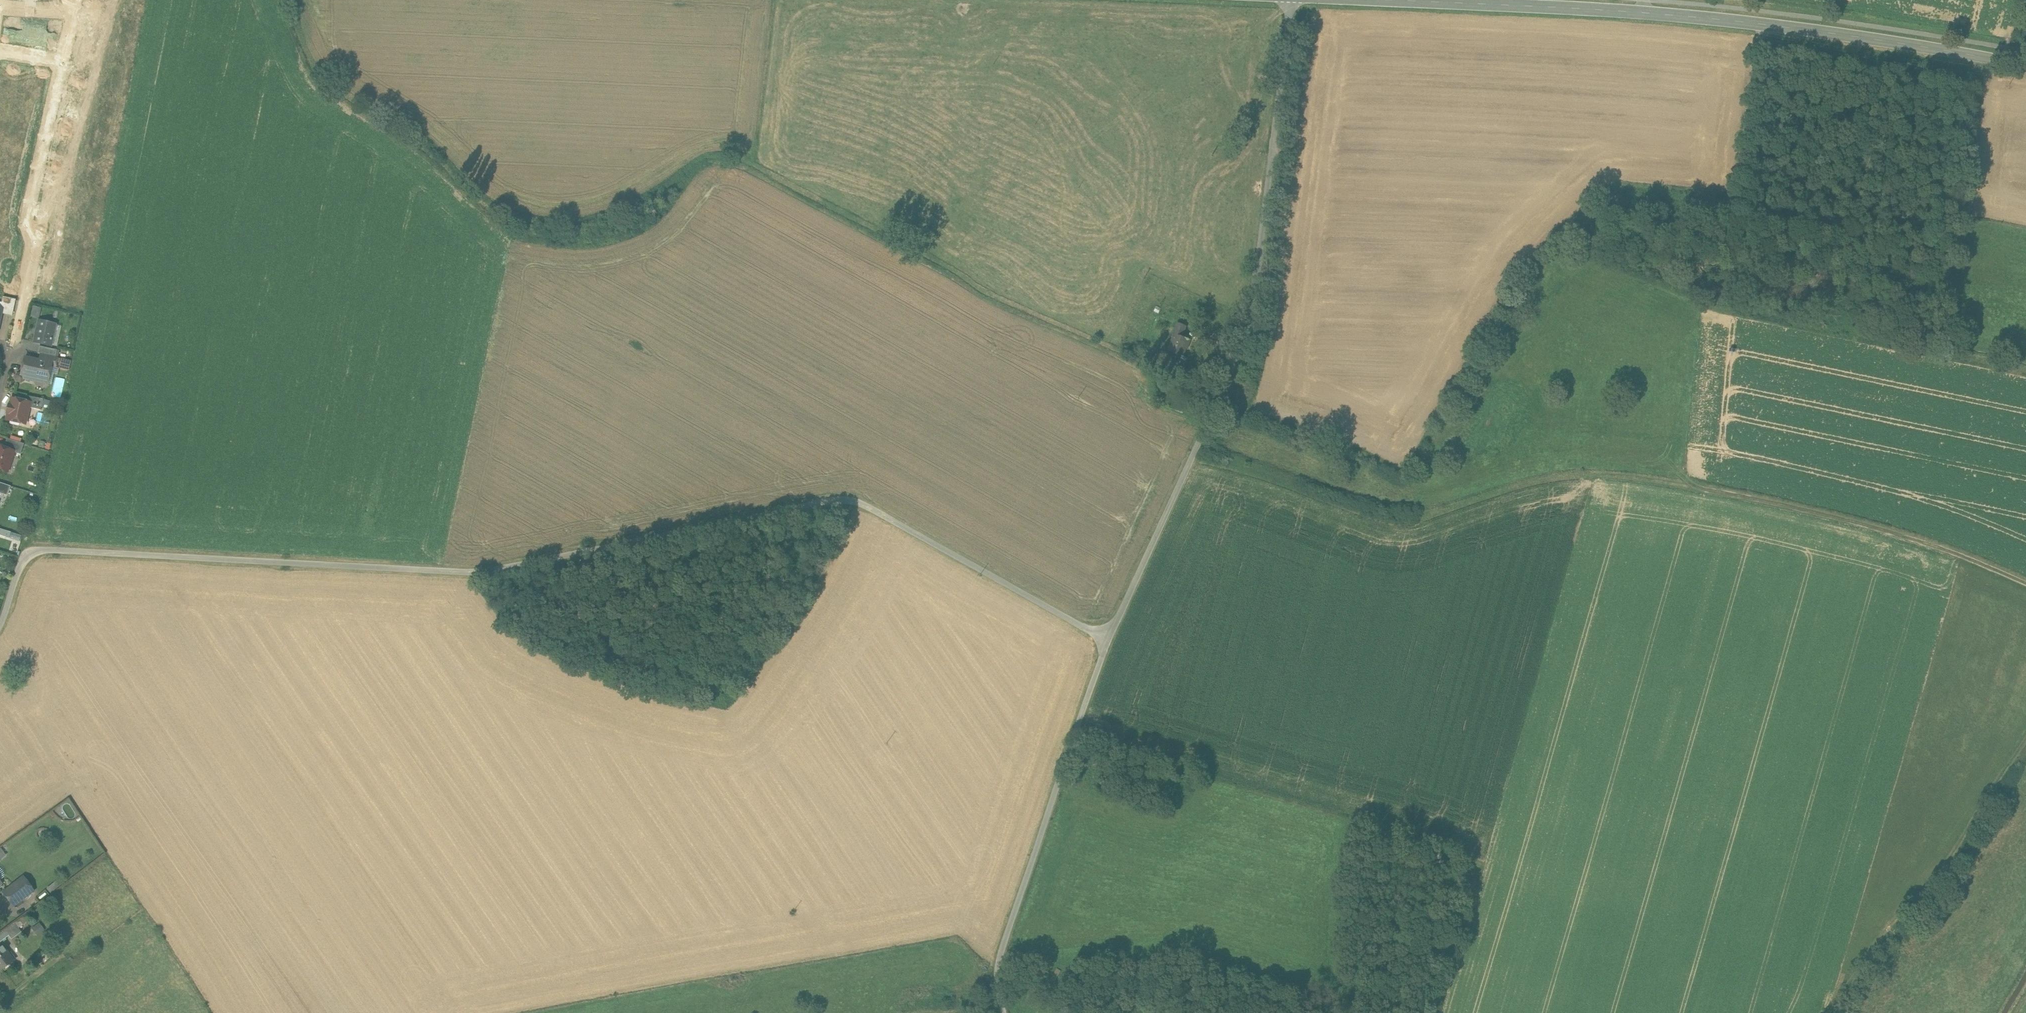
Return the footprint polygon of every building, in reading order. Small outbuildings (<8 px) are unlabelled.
[(3,296),(2,302),(0,302),(0,309),(2,309),(1,313),(12,316),(16,299),(3,296)] [(31,315),(39,317),(42,307),(34,305),(31,315)] [(55,324),(39,320),(34,342),(51,346),(55,324)] [(1178,323),(1174,335),(1175,335),(1169,351),(1183,357),(1186,348),(1187,348),(1190,341),(1182,337),(1186,326),(1178,323)] [(57,350),(39,346),(38,353),(43,354),(56,357),(57,350)] [(56,357),(43,354),(41,361),(52,363),(51,366),(56,367),(58,357),(55,357),(56,357)] [(41,361),(25,357),(21,374),(19,373),(17,375),(16,378),(18,381),(21,382),(24,380),(24,379),(35,381),(37,384),(42,385),(46,383),(48,384),(51,366),(52,363),(41,361)] [(54,387),(62,389),(65,378),(57,376),(54,387)] [(43,399),(26,395),(24,401),(30,402),(29,407),(41,410),(43,399)] [(24,401),(11,398),(10,405),(8,405),(7,413),(8,413),(7,420),(26,424),(29,407),(30,402),(24,401)] [(1187,403),(1174,398),(1170,408),(1183,413),(1187,403)] [(24,444),(7,438),(4,448),(14,451),(13,452),(21,454),(24,444)] [(0,446),(0,468),(7,471),(13,452),(14,451),(4,448),(0,446)] [(21,881),(4,894),(13,906),(30,893),(21,881)] [(19,919),(5,930),(9,935),(9,936),(12,939),(21,932),(19,928),(23,925),(19,919)] [(0,933),(0,942),(9,936),(9,935),(5,930),(0,933)] [(0,947),(0,971),(14,961),(2,946),(0,947)]
